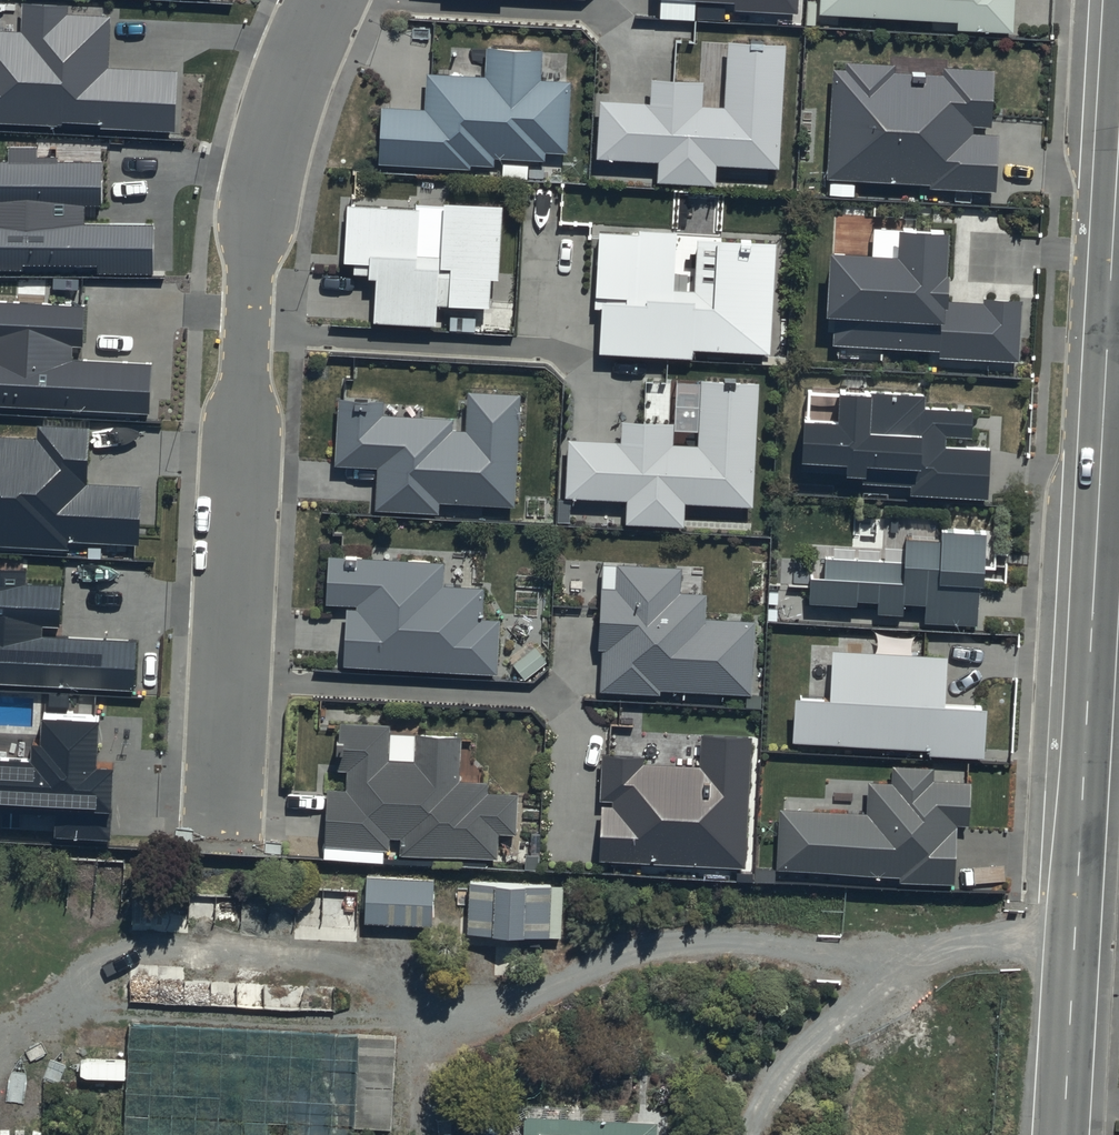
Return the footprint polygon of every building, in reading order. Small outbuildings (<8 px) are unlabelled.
[(1011,20),(1012,0),(820,0),(819,6),(1011,20)] [(23,4),(21,32),(0,31),(0,124),(175,133),(179,71),(107,67),(110,17),(67,15),(68,6),(23,4)] [(379,95),(376,151),(561,161),(565,75),(540,73),(541,41),(486,38),(484,67),(424,64),(423,97),(379,95)] [(776,167),(781,44),(731,42),(728,109),(701,108),(702,81),(672,80),(671,101),(600,99),(598,149),(662,152),(661,175),(713,177),(713,164),(776,167)] [(825,172),(995,182),(1002,66),(832,55),(825,172)] [(0,163),(0,271),(23,272),(23,265),(97,265),(97,273),(153,273),(153,224),(84,224),(84,205),(102,205),(102,162),(57,162),(57,158),(37,158),(37,148),(9,148),(9,163),(0,163)] [(498,197),(345,189),(343,264),(374,266),(371,314),(434,317),(436,295),(493,298),(498,197)] [(831,341),(1018,351),(1022,294),(941,290),(946,215),(900,212),(898,245),(837,241),(831,341)] [(773,230),(602,221),(595,346),(767,355),(773,230)] [(0,303),(0,405),(147,411),(149,365),(71,362),(71,347),(83,348),(84,307),(0,303)] [(751,504),(758,372),(700,369),(696,435),(671,434),(672,412),(620,410),(619,429),(567,427),(564,487),(625,490),(623,515),(682,517),(683,500),(751,504)] [(800,469),(988,492),(990,438),(968,435),(973,393),(839,377),(835,404),(808,401),(800,469)] [(513,505),(519,384),(466,381),(465,409),(382,405),(383,387),(337,385),(333,456),(377,458),(375,498),(513,505)] [(37,426),(36,440),(0,438),(0,547),(69,550),(69,542),(140,546),(143,486),(87,483),(90,429),(37,426)] [(810,607),(976,620),(984,520),(903,514),(899,555),(815,548),(810,607)] [(343,657),(494,662),(498,611),(441,550),(325,545),(323,597),(345,598),(343,657)] [(593,680),(748,689),(753,611),(725,609),(680,558),(601,553),(593,680)] [(136,692),(139,642),(43,637),(44,629),(59,630),(61,587),(25,585),(26,570),(0,568),(0,685),(136,692)] [(788,736),(981,749),(984,694),(943,691),(946,648),(831,641),(828,687),(791,685),(788,736)] [(54,809),(53,838),(108,841),(112,767),(95,766),(97,716),(39,714),(37,744),(30,744),(30,759),(0,757),(0,806),(54,809)] [(321,843),(499,850),(500,826),(513,826),(515,780),(459,778),(462,719),(342,714),(339,780),(324,779),(321,843)] [(596,851),(743,861),(753,726),(700,722),(698,749),(603,743),(596,851)] [(774,867),(952,876),(955,816),(966,817),(968,764),(866,758),(864,806),(777,801),(774,867)] [(366,877),(364,923),(430,926),(432,880),(366,877)] [(564,886),(470,882),(468,935),(562,939),(564,886)] [(397,1043),(359,1041),(355,1133),(394,1134),(397,1043)] [(507,1113),(507,1134),(660,1134),(660,1121),(507,1113)]
